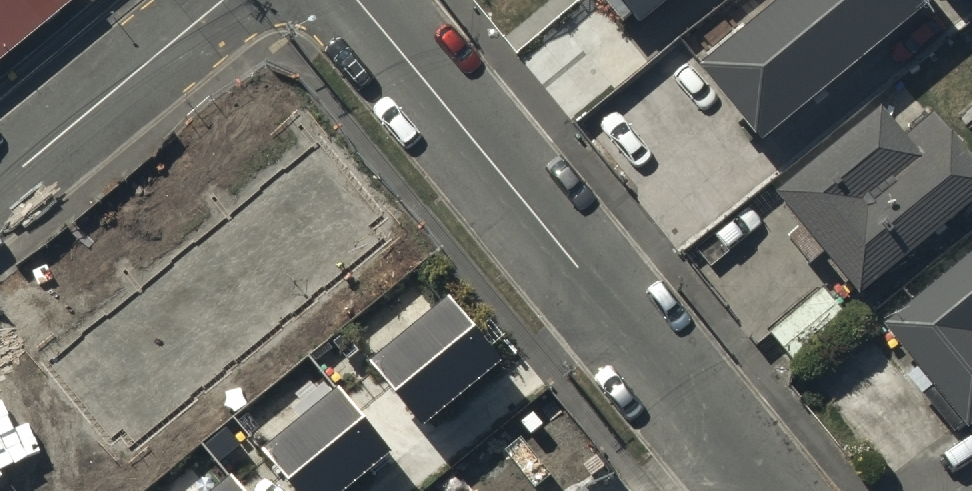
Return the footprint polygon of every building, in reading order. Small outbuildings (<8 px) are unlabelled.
[(87,0),(0,0),(0,72),(87,0)] [(631,26),(661,0),(609,0),(631,26)] [(693,53),(757,130),(915,0),(757,0),(693,53)] [(821,258),(859,302),(971,206),(971,169),(932,122),(903,146),(877,116),(774,203),(800,233),(787,244),(808,269),(821,258)] [(185,431),(334,311),(291,259),(284,265),(247,219),(106,335),(185,431)] [(914,374),(904,383),(952,439),(962,430),(968,436),(971,433),(971,258),(881,335),(914,374)] [(441,282),(364,344),(420,413),(497,351),(441,282)] [(824,292),(768,337),(795,370),(851,325),(824,292)] [(13,354),(0,365),(0,490),(112,490),(122,482),(13,354)] [(258,436),(302,490),(324,490),(385,442),(333,377),(258,436)] [(177,446),(124,382),(82,416),(136,480),(177,446)] [(485,490),(554,490),(580,469),(534,415),(468,470),(485,490)] [(191,490),(247,490),(225,463),(191,490)]
